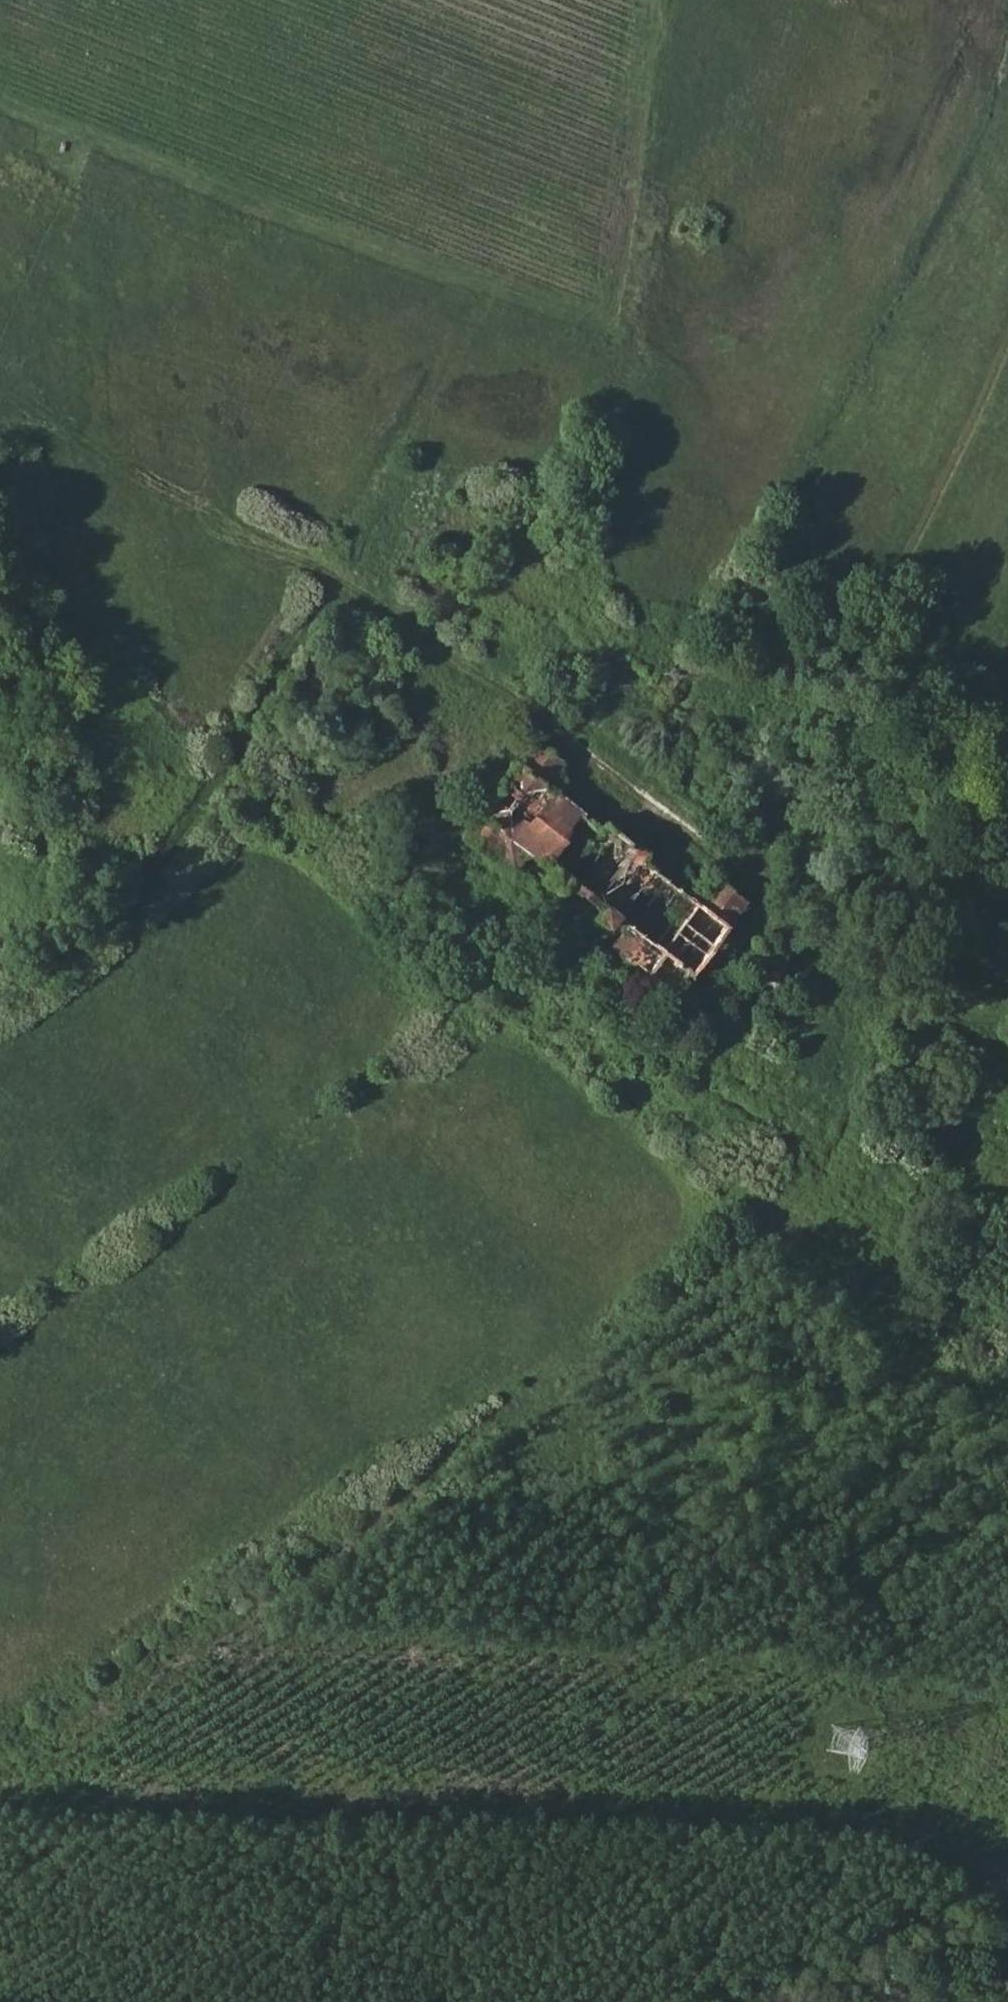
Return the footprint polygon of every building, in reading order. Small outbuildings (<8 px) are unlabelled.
[(564,762),(534,740),(478,812),(481,816),(465,838),(467,840),(493,860),(495,857),(517,872),(530,855),(552,871),(544,884),(560,896),(567,886),(571,889),(594,906),(602,912),(595,921),(612,934),(620,923),(628,928),(613,948),(644,973),(643,976),(674,998),(690,976),(694,978),(750,903),(718,879),(711,887),(703,881),(691,895),(648,860),(651,853),(607,820),(602,826),(558,793),(566,780),(557,775),(564,762)]
